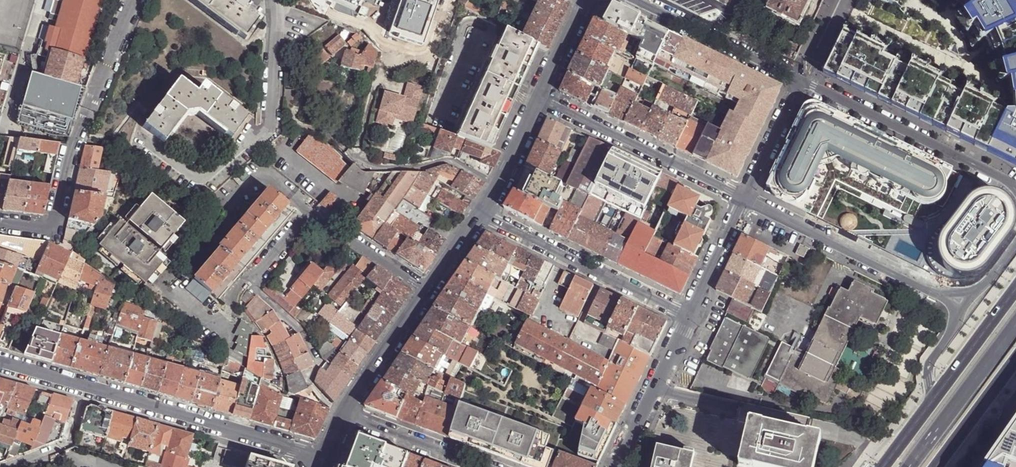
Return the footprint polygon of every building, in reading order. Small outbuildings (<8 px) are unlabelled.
[(78,86),(86,60),(85,60),(102,0),(63,0),(62,3),(53,0),(49,14),(57,17),(54,28),(49,27),(44,42),(42,41),(37,56),(46,58),(41,75),(78,86)] [(245,41),(259,22),(248,13),(244,10),(246,7),(241,3),(238,1),(236,4),(231,0),(190,0),(245,41)] [(371,11),(391,15),(394,0),(373,0),(371,11)] [(390,31),(424,42),(439,0),(401,0),(390,31)] [(466,3),(467,1),(466,0),(458,0),(457,4),(469,11),(471,6),(466,3)] [(569,6),(563,3),(557,0),(538,0),(532,13),(558,27),(562,19),(569,6)] [(765,10),(799,27),(812,0),(770,0),(765,10)] [(897,10),(903,0),(876,0),(897,10)] [(990,95),(965,144),(1015,166),(1015,18),(1007,0),(936,0),(945,10),(971,47),(986,72),(990,95)] [(242,1),(241,3),(246,7),(244,10),(248,13),(252,8),(242,1)] [(610,14),(605,24),(630,35),(640,40),(648,23),(635,17),(622,10),(610,14)] [(552,39),(558,27),(532,13),(520,38),(537,47),(546,52),(549,45),(552,39)] [(591,30),(587,37),(616,51),(621,53),(630,35),(605,24),(596,20),(591,30)] [(832,22),(815,72),(965,144),(990,95),(832,22)] [(660,29),(648,23),(640,40),(644,42),(633,66),(631,70),(647,78),(654,64),(656,60),(669,33),(660,29)] [(511,103),(537,47),(520,38),(504,30),(456,137),(465,140),(467,141),(490,150),(496,137),(511,103)] [(669,33),(656,60),(670,67),(669,69),(677,72),(678,70),(720,91),(719,93),(723,95),(736,66),(700,48),(669,33)] [(346,44),(339,35),(324,47),(331,56),(346,44)] [(355,44),(354,42),(361,39),(358,36),(356,35),(352,38),(352,39),(347,43),(350,47),(355,44)] [(582,47),(578,55),(608,69),(614,57),(616,51),(587,37),(582,47)] [(363,65),(369,67),(366,74),(370,75),(372,68),(372,67),(376,55),(377,54),(369,45),(360,57),(359,57),(361,52),(350,48),(349,51),(346,50),(345,52),(344,52),(340,66),(360,73),(363,65)] [(311,57),(318,66),(329,57),(323,48),(311,57)] [(435,71),(437,55),(424,53),(421,68),(435,71)] [(578,55),(570,73),(596,86),(602,88),(610,70),(608,69),(578,55)] [(614,57),(608,69),(610,70),(614,72),(620,60),(614,57)] [(670,67),(656,60),(654,64),(668,71),(669,69),(670,67)] [(627,63),(621,75),(627,78),(631,70),(633,66),(627,63)] [(736,66),(723,95),(726,97),(727,94),(742,101),(740,105),(735,115),(731,124),(727,122),(722,132),(708,125),(706,128),(694,155),(739,177),(781,90),(781,89),(780,86),(757,76),(736,66)] [(631,70),(627,78),(643,87),(647,78),(631,70)] [(720,91),(678,70),(677,72),(676,75),(718,95),(719,93),(720,91)] [(84,88),(78,86),(41,75),(30,72),(16,121),(68,136),(75,117),(84,88)] [(561,91),(587,104),(596,86),(570,73),(564,84),(561,91)] [(142,127),(164,143),(185,115),(197,114),(230,140),(247,118),(203,85),(196,93),(178,80),(142,127)] [(664,86),(653,81),(651,84),(658,87),(658,88),(662,90),(664,86)] [(375,122),(385,125),(386,125),(390,113),(403,117),(404,115),(413,118),(422,88),(407,83),(403,98),(398,96),(397,99),(392,98),(393,95),(384,92),(375,122)] [(587,104),(593,107),(602,88),(596,86),(587,104)] [(681,94),(664,86),(662,90),(658,98),(675,107),(681,94)] [(602,88),(593,107),(601,111),(610,115),(618,97),(602,88)] [(622,88),(618,97),(610,115),(618,119),(626,123),(635,103),(639,96),(622,88)] [(292,90),(284,90),(284,99),(292,100),(292,90)] [(698,102),(681,94),(675,107),(692,115),(698,102)] [(742,101),(727,94),(726,97),(725,99),(740,105),(742,101)] [(820,106),(809,100),(766,190),(800,207),(826,149),(934,202),(950,169),(820,106)] [(649,110),(635,103),(626,123),(633,126),(643,131),(653,108),(650,106),(649,110)] [(671,116),(654,107),(653,108),(643,131),(650,134),(660,139),(671,116)] [(390,113),(386,125),(391,127),(393,118),(411,124),(413,118),(404,115),(403,117),(390,113)] [(731,124),(735,115),(731,113),(727,122),(731,124)] [(687,124),(671,116),(660,139),(669,143),(676,147),(687,124)] [(573,132),(547,119),(541,133),(537,141),(560,153),(562,154),(573,132)] [(706,128),(689,120),(687,124),(676,147),(687,152),(694,155),(706,128)] [(432,137),(436,138),(432,148),(448,155),(450,149),(459,152),(465,140),(456,137),(420,123),(418,129),(433,135),(432,137)] [(335,183),(338,181),(349,167),(340,159),(341,157),(337,151),(329,144),(320,138),(310,134),(296,150),(335,183)] [(1,142),(8,144),(3,166),(12,168),(15,155),(19,139),(0,137),(0,145),(1,142)] [(37,152),(39,141),(19,139),(15,155),(22,157),(23,154),(36,156),(37,152)] [(577,190),(589,196),(590,195),(612,151),(601,145),(590,140),(582,155),(576,167),(567,185),(577,190)] [(57,155),(60,144),(39,141),(37,152),(57,155)] [(494,165),(500,153),(490,150),(467,141),(461,153),(481,160),(476,171),(488,176),(494,165)] [(530,156),(525,167),(534,172),(548,178),(558,158),(560,153),(537,141),(530,156)] [(81,161),(79,170),(96,172),(102,149),(85,147),(84,147),(81,161)] [(576,167),(582,155),(571,150),(565,161),(576,167)] [(612,151),(590,195),(606,203),(622,211),(644,167),(628,158),(612,151)] [(352,164),(349,167),(338,181),(363,194),(369,181),(380,186),(371,199),(360,214),(352,209),(343,221),(366,236),(373,240),(384,223),(401,199),(410,186),(419,172),(390,172),(364,173),(359,170),(353,165),(352,164)] [(424,171),(424,172),(436,179),(473,200),(478,192),(484,184),(458,170),(448,164),(441,165),(424,171)] [(644,167),(622,211),(625,212),(640,219),(649,201),(662,175),(657,173),(644,167)] [(96,172),(79,170),(76,182),(74,193),(103,197),(104,192),(109,173),(96,172)] [(243,170),(237,176),(243,182),(249,177),(243,170)] [(436,179),(424,172),(424,173),(419,172),(410,186),(426,196),(436,179)] [(548,179),(548,178),(534,172),(527,185),(522,195),(559,213),(564,203),(559,201),(560,199),(557,197),(562,186),(548,179)] [(2,211),(9,181),(10,176),(0,175),(0,211),(2,211)] [(669,179),(662,175),(649,201),(666,210),(668,206),(670,202),(669,201),(676,188),(679,184),(669,179)] [(243,182),(237,176),(233,179),(239,186),(243,182)] [(12,212),(22,213),(29,184),(9,181),(2,211),(12,212)] [(363,194),(371,199),(380,186),(369,181),(363,194)] [(43,215),(50,186),(29,184),(22,213),(34,214),(43,215)] [(968,197),(963,202),(955,212),(948,220),(943,229),(940,235),(939,242),(939,249),(943,256),(948,265),(962,272),(971,271),(980,267),(987,259),(991,255),(999,244),(1010,229),(1015,215),(1015,206),(1009,195),(1002,190),(990,185),(975,189),(971,193),(968,197)] [(417,210),(426,196),(410,186),(401,199),(417,210)] [(461,202),(438,188),(431,199),(461,216),(467,208),(460,203),(461,202)] [(654,233),(653,237),(661,241),(661,242),(668,245),(693,257),(704,235),(699,233),(705,220),(706,218),(709,219),(711,217),(712,214),(712,211),(709,209),(706,209),(705,205),(698,202),(700,199),(676,188),(669,201),(670,202),(668,206),(666,210),(657,229),(654,233)] [(219,249),(236,263),(287,204),(269,189),(218,248),(219,249)] [(569,206),(581,212),(589,196),(577,190),(569,206)] [(524,218),(550,231),(559,213),(522,195),(513,191),(509,198),(503,208),(524,218)] [(319,205),(329,211),(336,195),(329,192),(319,204),(319,205)] [(99,218),(103,197),(74,193),(70,208),(67,220),(92,226),(93,226),(99,218)] [(137,207),(126,220),(159,248),(170,234),(181,221),(149,193),(137,207)] [(625,212),(614,235),(595,226),(606,203),(590,195),(589,196),(581,212),(567,240),(582,247),(605,258),(618,265),(637,225),(639,220),(640,219),(625,212)] [(425,216),(417,210),(401,199),(384,223),(404,237),(406,238),(434,257),(445,241),(426,229),(420,224),(425,216)] [(558,235),(567,240),(581,212),(569,206),(564,203),(559,213),(550,231),(558,235)] [(122,216),(126,220),(137,207),(133,204),(122,216)] [(145,280),(163,258),(113,216),(93,240),(99,246),(117,261),(121,264),(139,280),(142,282),(145,280)] [(432,220),(425,216),(420,224),(426,229),(432,220)] [(639,220),(637,225),(654,233),(657,229),(639,220)] [(699,233),(704,235),(710,223),(705,220),(699,233)] [(404,237),(384,223),(373,240),(395,255),(403,243),(401,241),(404,237)] [(625,268),(632,272),(641,254),(644,255),(653,237),(654,233),(637,225),(618,265),(625,268)] [(65,229),(63,240),(69,242),(71,231),(65,229)] [(175,237),(170,234),(159,248),(163,251),(175,237)] [(480,241),(476,248),(494,257),(502,242),(486,234),(480,241)] [(40,262),(48,243),(49,242),(18,237),(0,235),(0,265),(16,269),(34,275),(36,270),(40,262)] [(653,237),(644,255),(653,260),(661,242),(661,241),(653,237)] [(735,252),(734,255),(761,268),(770,250),(742,237),(740,242),(735,252)] [(403,243),(395,255),(422,274),(434,257),(406,238),(403,243)] [(344,245),(336,240),(328,251),(335,256),(344,245)] [(502,242),(494,257),(508,264),(516,248),(509,245),(502,242)] [(36,270),(58,280),(70,253),(69,253),(55,246),(48,243),(40,262),(36,270)] [(659,263),(689,277),(693,270),(698,260),(693,257),(668,245),(659,263)] [(114,265),(117,261),(99,246),(96,249),(114,265)] [(800,247),(796,256),(804,260),(808,251),(800,247)] [(469,257),(465,263),(495,278),(500,280),(508,265),(508,264),(494,257),(476,248),(469,257)] [(516,248),(508,264),(508,265),(513,268),(524,273),(532,256),(524,252),(516,248)] [(219,249),(193,279),(211,294),(236,263),(219,249)] [(57,282),(75,290),(75,288),(78,280),(83,264),(84,262),(72,252),(71,253),(70,253),(58,280),(57,282)] [(683,289),(689,277),(659,263),(653,260),(644,255),(641,254),(632,272),(653,282),(680,295),(683,289)] [(761,268),(734,255),(729,264),(725,273),(752,286),(761,268)] [(532,256),(524,273),(521,278),(543,289),(554,267),(539,260),(532,256)] [(365,279),(375,266),(362,257),(354,266),(352,265),(326,297),(341,308),(346,302),(349,298),(365,279)] [(163,258),(145,280),(149,283),(167,261),(163,258)] [(459,272),(454,278),(487,294),(495,278),(465,263),(459,272)] [(97,282),(99,275),(83,264),(78,280),(95,287),(97,282)] [(136,284),(139,280),(121,264),(118,268),(136,284)] [(310,264),(289,289),(290,290),(301,298),(312,285),(321,273),(310,264)] [(6,285),(9,286),(16,269),(0,265),(0,283),(6,285)] [(335,272),(328,266),(321,273),(312,285),(319,291),(335,272)] [(411,290),(391,276),(375,266),(365,279),(368,282),(376,287),(400,306),(406,297),(411,290)] [(513,268),(506,283),(516,288),(519,281),(521,278),(524,273),(513,268)] [(558,285),(569,290),(559,309),(577,318),(593,286),(591,285),(578,279),(564,272),(558,285)] [(761,313),(770,295),(752,286),(725,273),(719,284),(716,291),(734,300),(761,313)] [(448,287),(444,293),(478,310),(487,294),(454,278),(448,287)] [(211,294),(193,279),(184,290),(201,305),(211,294)] [(363,288),(368,282),(365,279),(360,286),(363,288)] [(75,288),(93,295),(95,287),(78,280),(75,288)] [(273,292),(272,292),(265,286),(269,280),(268,280),(263,286),(262,291),(288,313),(292,308),(282,300),(273,292)] [(519,281),(516,288),(517,289),(525,293),(528,286),(519,281)] [(93,295),(90,304),(94,305),(105,309),(113,287),(97,282),(95,287),(93,295)] [(854,283),(853,286),(873,296),(874,293),(854,283)] [(840,372),(836,370),(833,369),(857,319),(860,321),(873,327),(873,326),(885,303),(886,302),(873,296),(853,286),(852,286),(849,294),(847,297),(839,293),(830,310),(799,373),(798,372),(806,355),(782,344),(766,377),(780,384),(817,401),(825,405),(825,404),(837,381),(841,372),(840,371),(840,372)] [(17,309),(25,312),(34,293),(15,287),(7,307),(17,309)] [(400,306),(376,287),(374,290),(381,295),(374,305),(391,318),(394,315),(400,306)] [(517,289),(509,305),(516,309),(525,293),(517,289)] [(293,307),(301,298),(290,290),(282,300),(292,308),(293,307)] [(607,293),(600,290),(584,324),(604,334),(605,334),(607,330),(622,300),(607,293)] [(534,291),(531,297),(538,300),(541,294),(534,291)] [(439,300),(434,308),(470,327),(478,310),(444,293),(439,300)] [(525,293),(516,309),(530,316),(538,300),(531,297),(525,293)] [(38,303),(46,306),(50,298),(42,294),(38,303)] [(487,294),(478,310),(488,315),(496,299),(487,294)] [(262,302),(255,296),(245,307),(250,314),(264,332),(266,331),(271,328),(279,323),(276,317),(273,311),(262,302)] [(630,304),(622,300),(607,330),(623,337),(638,308),(630,304)] [(347,320),(355,309),(349,305),(346,302),(341,308),(337,313),(347,320)] [(888,304),(885,303),(873,326),(876,328),(888,304)] [(90,304),(85,321),(88,322),(94,305),(90,304)] [(116,325),(139,333),(144,318),(146,311),(124,304),(116,325)] [(347,337),(354,328),(355,326),(347,320),(337,313),(327,304),(317,314),(347,337)] [(387,325),(391,318),(374,305),(366,317),(383,330),(387,325)] [(292,308),(288,313),(293,318),(299,312),(293,307),(292,308)] [(427,317),(422,324),(461,344),(470,327),(434,308),(427,317)] [(645,312),(638,308),(623,337),(621,342),(650,356),(667,322),(662,320),(645,312)] [(829,310),(806,355),(798,372),(799,373),(830,310),(829,310)] [(378,337),(383,330),(366,317),(357,330),(374,343),(378,337)] [(139,333),(137,338),(150,343),(157,323),(144,318),(139,333)] [(833,369),(836,370),(860,321),(857,319),(833,369)] [(247,359),(250,337),(251,326),(239,320),(232,334),(236,336),(234,343),(235,344),(232,351),(247,359)] [(707,362),(723,370),(748,381),(768,341),(768,340),(727,320),(726,321),(720,335),(711,353),(706,362),(707,362)] [(709,352),(711,353),(720,335),(726,321),(725,320),(709,352)] [(43,321),(39,331),(35,331),(24,355),(38,359),(50,363),(60,334),(63,326),(43,321)] [(527,321),(521,333),(515,344),(556,365),(567,342),(527,321)] [(279,323),(271,328),(280,343),(288,339),(288,338),(282,328),(279,323)] [(461,344),(422,324),(417,332),(413,338),(442,354),(460,364),(470,369),(478,353),(467,347),(461,344)] [(470,327),(461,344),(467,347),(476,330),(470,327)] [(271,328),(266,331),(269,339),(282,366),(308,354),(302,343),(298,334),(288,338),(288,339),(280,343),(271,328)] [(368,352),(374,343),(357,330),(349,342),(366,355),(368,352)] [(62,366),(70,369),(79,340),(60,334),(50,363),(62,366)] [(605,334),(604,334),(598,345),(613,352),(618,340),(605,334)] [(245,370),(260,379),(269,381),(269,383),(279,387),(278,377),(276,377),(276,379),(270,379),(272,360),(263,359),(262,364),(252,363),(254,348),(264,350),(261,337),(250,337),(247,359),(245,370)] [(408,345),(402,353),(434,369),(442,354),(413,338),(408,345)] [(550,381),(546,388),(563,397),(572,379),(492,338),(483,356),(502,366),(506,359),(550,381)] [(86,373),(99,377),(107,348),(79,340),(70,369),(86,373)] [(332,346),(337,351),(342,344),(337,340),(332,346)] [(621,342),(618,340),(613,352),(608,363),(597,386),(595,391),(626,407),(637,383),(650,356),(621,342)] [(770,342),(768,341),(748,381),(750,382),(770,342)] [(360,363),(366,355),(349,342),(341,354),(358,367),(360,363)] [(570,344),(567,342),(556,365),(597,386),(608,363),(570,344)] [(122,384),(132,355),(107,348),(99,377),(110,380),(122,384)] [(395,364),(392,367),(420,382),(429,387),(444,395),(450,378),(434,369),(402,353),(395,364)] [(308,354),(282,366),(286,379),(298,372),(299,373),(306,369),(313,366),(308,354)] [(354,373),(358,367),(341,354),(333,365),(350,378),(354,373)] [(434,369),(450,378),(452,379),(460,364),(442,354),(434,369)] [(128,386),(139,389),(148,360),(132,355),(122,384),(128,386)] [(222,367),(225,359),(219,355),(219,356),(214,355),(212,363),(222,367)] [(241,380),(244,369),(225,359),(222,367),(221,372),(241,380)] [(147,391),(156,394),(165,365),(148,360),(139,389),(147,391)] [(350,378),(333,365),(326,361),(321,368),(318,372),(342,389),(350,378)] [(722,371),(723,370),(707,362),(706,363),(722,371)] [(165,397),(172,399),(181,370),(165,365),(156,394),(165,397)] [(382,382),(406,395),(412,397),(420,382),(392,367),(390,370),(382,382)] [(260,379),(245,370),(244,369),(241,380),(239,387),(230,416),(241,419),(248,421),(254,398),(247,396),(248,390),(246,389),(248,383),(258,386),(258,384),(260,379)] [(496,377),(494,381),(504,387),(512,371),(507,369),(501,380),(496,377)] [(183,402),(190,404),(198,375),(181,370),(172,399),(183,402)] [(298,372),(286,379),(286,395),(292,397),(304,391),(306,390),(306,389),(302,380),(299,373),(298,372)] [(341,392),(342,389),(318,372),(314,383),(330,401),(332,403),(341,392)] [(198,406),(210,410),(218,380),(198,375),(190,404),(198,406)] [(6,407),(16,383),(7,380),(0,378),(0,405),(6,407)] [(441,435),(448,437),(458,404),(463,385),(452,379),(450,378),(444,395),(429,387),(425,397),(422,403),(415,425),(424,429),(441,435)] [(222,413),(230,416),(239,387),(218,380),(210,410),(222,413)] [(839,383),(837,381),(825,404),(828,406),(837,388),(839,383)] [(383,413),(396,418),(406,395),(382,382),(365,407),(383,413)] [(22,419),(35,388),(25,385),(16,383),(6,407),(9,409),(7,412),(22,419)] [(256,423),(273,428),(279,407),(281,396),(258,384),(258,386),(254,398),(248,421),(256,423)] [(814,404),(817,401),(780,384),(778,386),(814,404)] [(310,388),(306,389),(306,390),(304,391),(308,396),(312,392),(310,388)] [(621,417),(626,407),(595,391),(592,389),(576,423),(587,429),(578,456),(598,464),(621,417)] [(53,393),(43,390),(37,405),(47,409),(53,393)] [(43,445),(54,421),(58,422),(59,420),(66,423),(73,400),(63,396),(53,393),(47,409),(41,423),(32,445),(30,450),(43,445)] [(405,422),(415,425),(422,403),(412,397),(406,395),(396,418),(405,422)] [(314,440),(328,411),(300,400),(294,416),(288,432),(293,434),(310,439),(314,440)] [(86,407),(79,431),(105,438),(113,411),(91,404),(86,407)] [(508,459),(516,463),(528,430),(501,420),(494,418),(467,407),(460,405),(458,404),(448,437),(456,440),(480,449),(508,459)] [(281,407),(279,407),(273,428),(276,429),(288,432),(294,416),(292,416),(293,414),(290,413),(289,416),(288,416),(289,413),(283,411),(281,407)] [(119,450),(126,452),(129,443),(130,443),(137,418),(126,415),(113,411),(105,438),(121,443),(119,450)] [(982,466),(1015,466),(1015,414),(982,466)] [(3,419),(1,425),(17,431),(21,421),(12,418),(10,422),(3,419)] [(147,421),(137,418),(130,443),(129,446),(142,449),(137,463),(145,465),(146,461),(149,452),(157,424),(147,421)] [(21,441),(32,445),(41,423),(32,419),(30,425),(21,421),(17,431),(9,450),(5,460),(15,456),(19,445),(21,441)] [(54,421),(43,445),(61,438),(61,437),(62,434),(66,423),(59,420),(58,422),(54,421)] [(821,440),(820,439),(808,435),(807,435),(807,436),(763,426),(763,425),(750,422),(749,423),(748,423),(738,466),(739,466),(814,466),(821,440)] [(8,445),(6,449),(9,450),(17,431),(1,425),(0,424),(0,442),(8,445)] [(165,426),(157,424),(149,452),(160,455),(163,445),(168,446),(173,428),(165,426)] [(173,428),(168,446),(162,466),(188,466),(183,465),(184,459),(186,460),(187,457),(186,457),(193,434),(173,428)] [(516,463),(528,466),(549,466),(554,452),(542,448),(542,435),(528,430),(516,463)] [(360,437),(356,445),(350,462),(348,466),(404,466),(408,455),(360,437)] [(694,453),(684,451),(683,454),(660,448),(659,453),(656,466),(691,466),(694,453)] [(249,455),(245,454),(229,450),(226,449),(222,462),(242,466),(245,466),(249,455)] [(563,455),(560,454),(555,466),(593,466),(563,455)] [(249,455),(245,466),(289,466),(249,455)] [(425,461),(416,458),(408,455),(404,466),(423,466),(425,461)]
